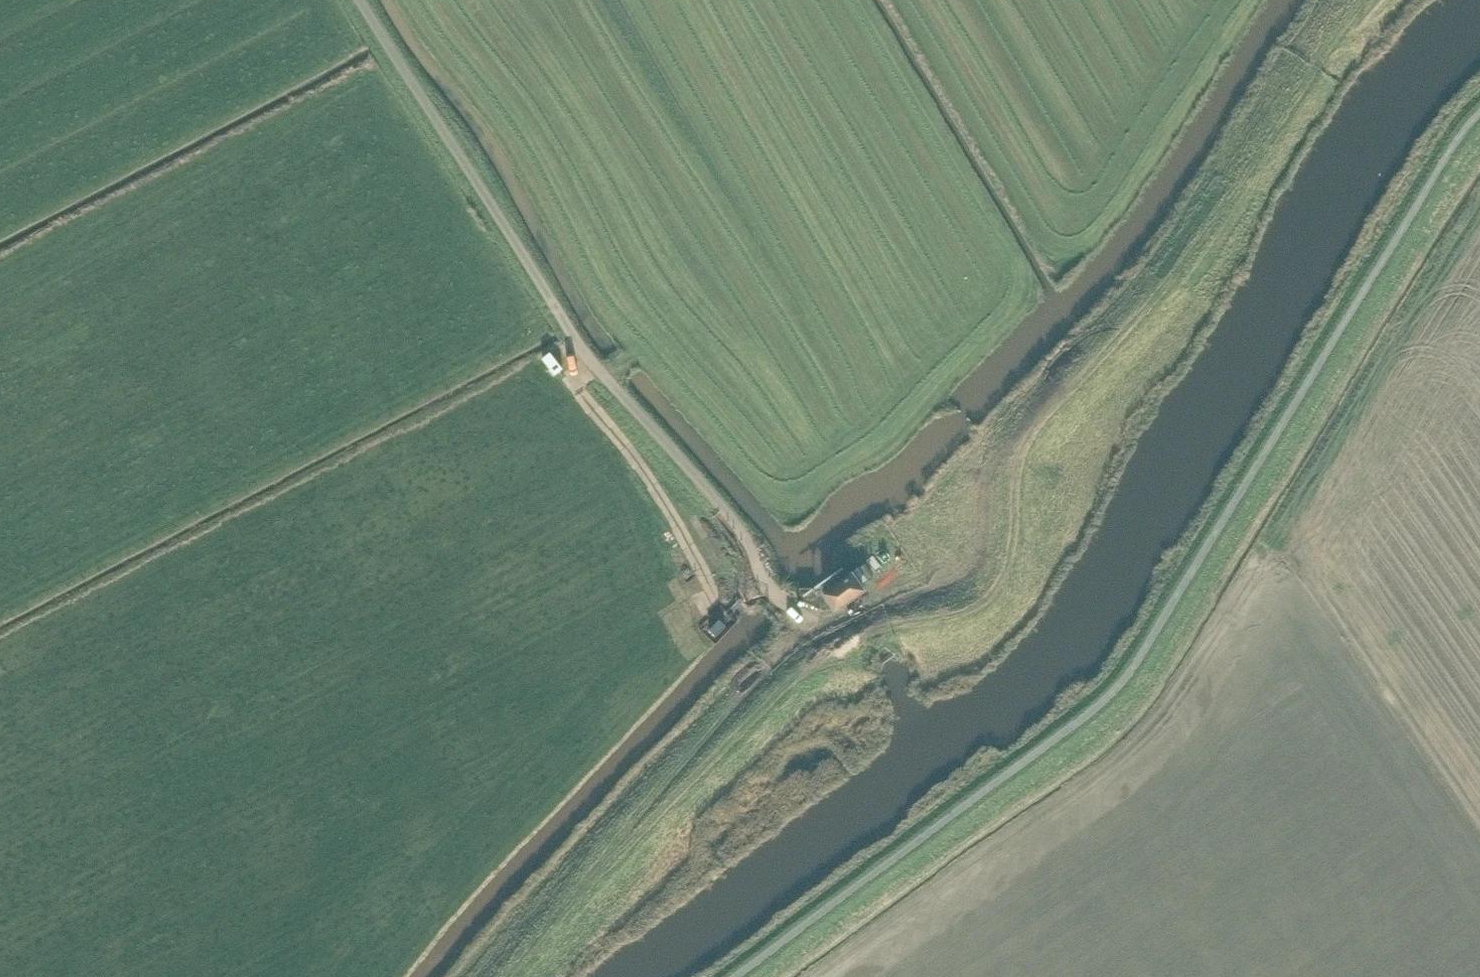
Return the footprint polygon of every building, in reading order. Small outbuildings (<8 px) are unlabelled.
[(865,591),(861,585),(868,580),(858,566),(851,571),(852,573),(842,580),(834,586),(825,592),(822,594),(834,613),(865,591)]
